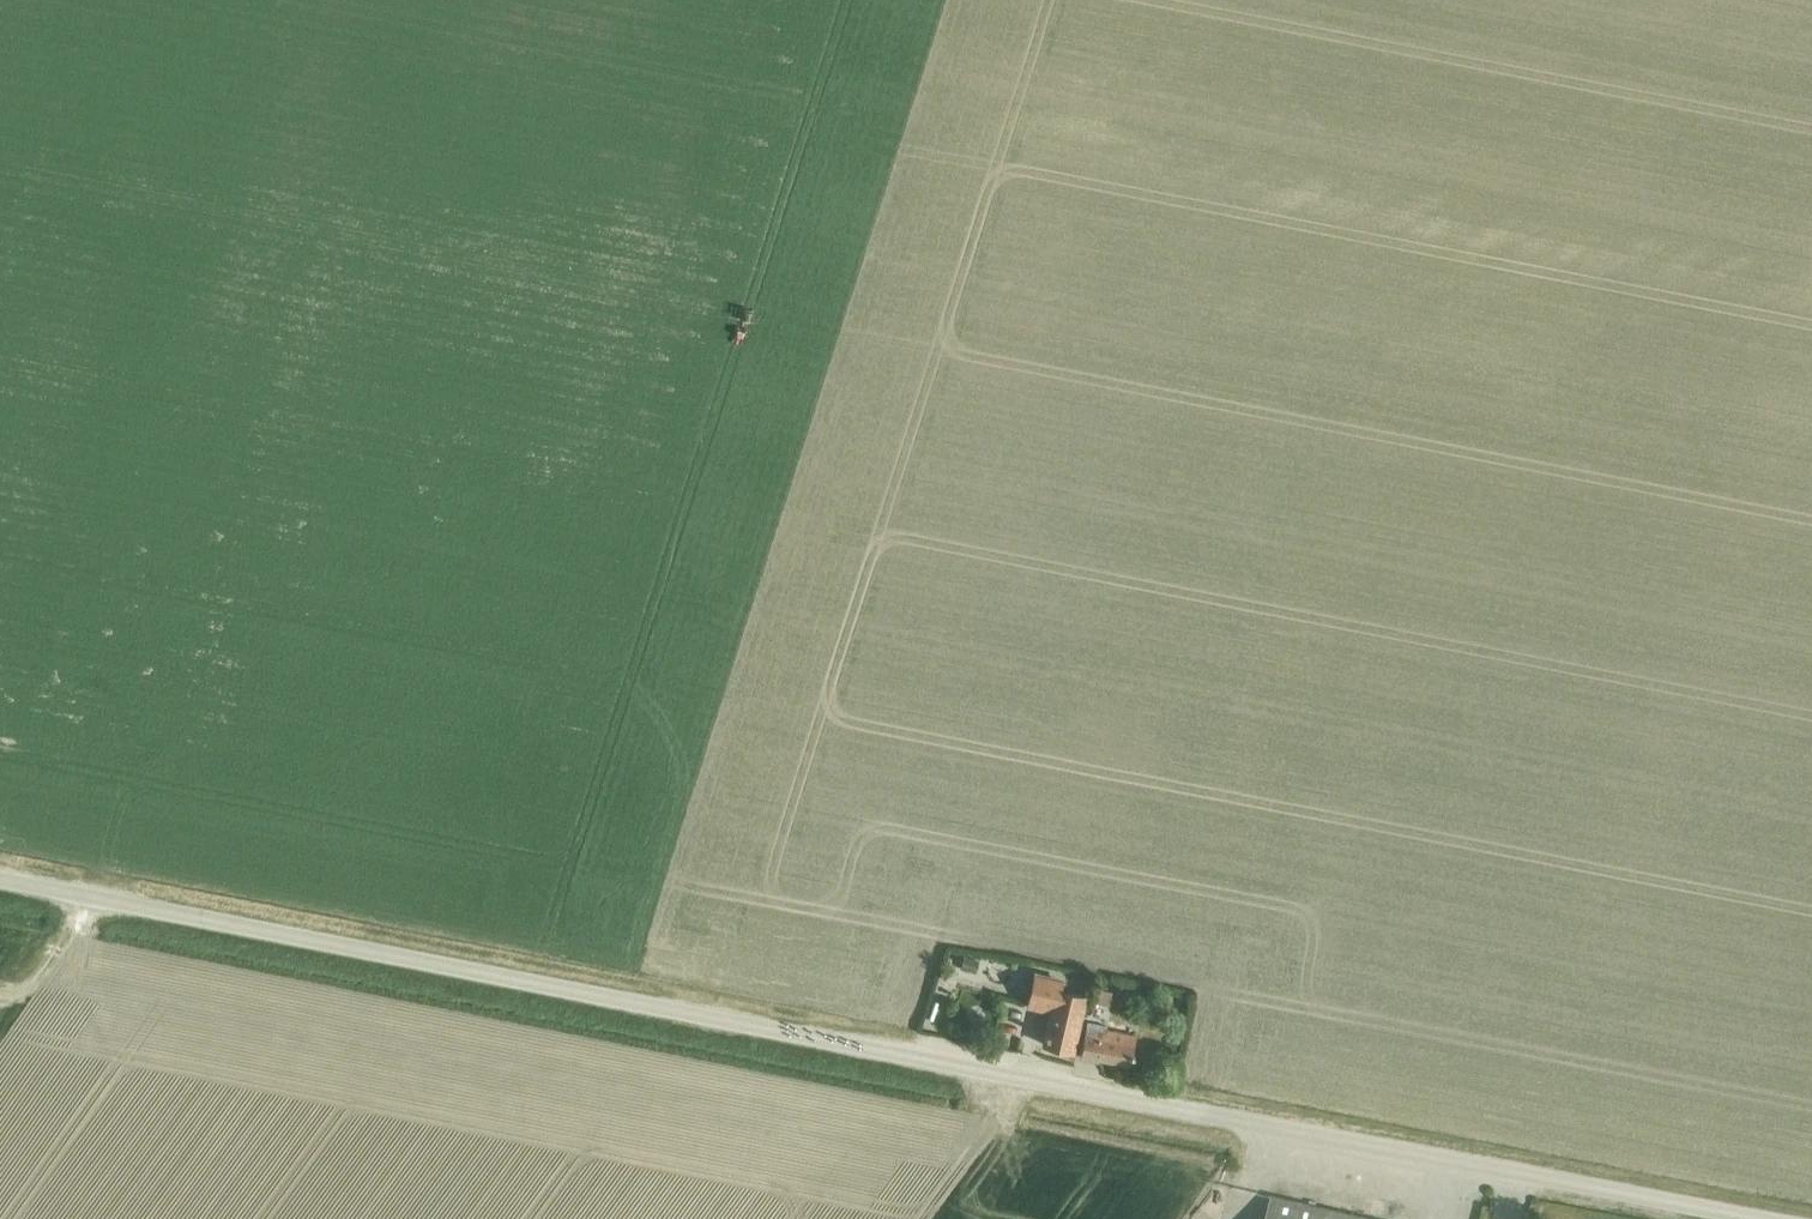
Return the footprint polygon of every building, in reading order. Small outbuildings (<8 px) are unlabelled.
[(961,957),(958,970),(973,973),(976,960),(961,957)] [(1072,1051),(1083,997),(1049,989),(1051,979),(1035,976),(1028,1006),(1051,1011),(1044,1044),(1072,1051)] [(1097,990),(1095,1004),(1107,1007),(1109,992),(1097,990)] [(1129,1065),(1135,1035),(1087,1025),(1081,1055),(1129,1065)] [(1268,1218),(1370,1218),(1273,1196),(1268,1218)]
